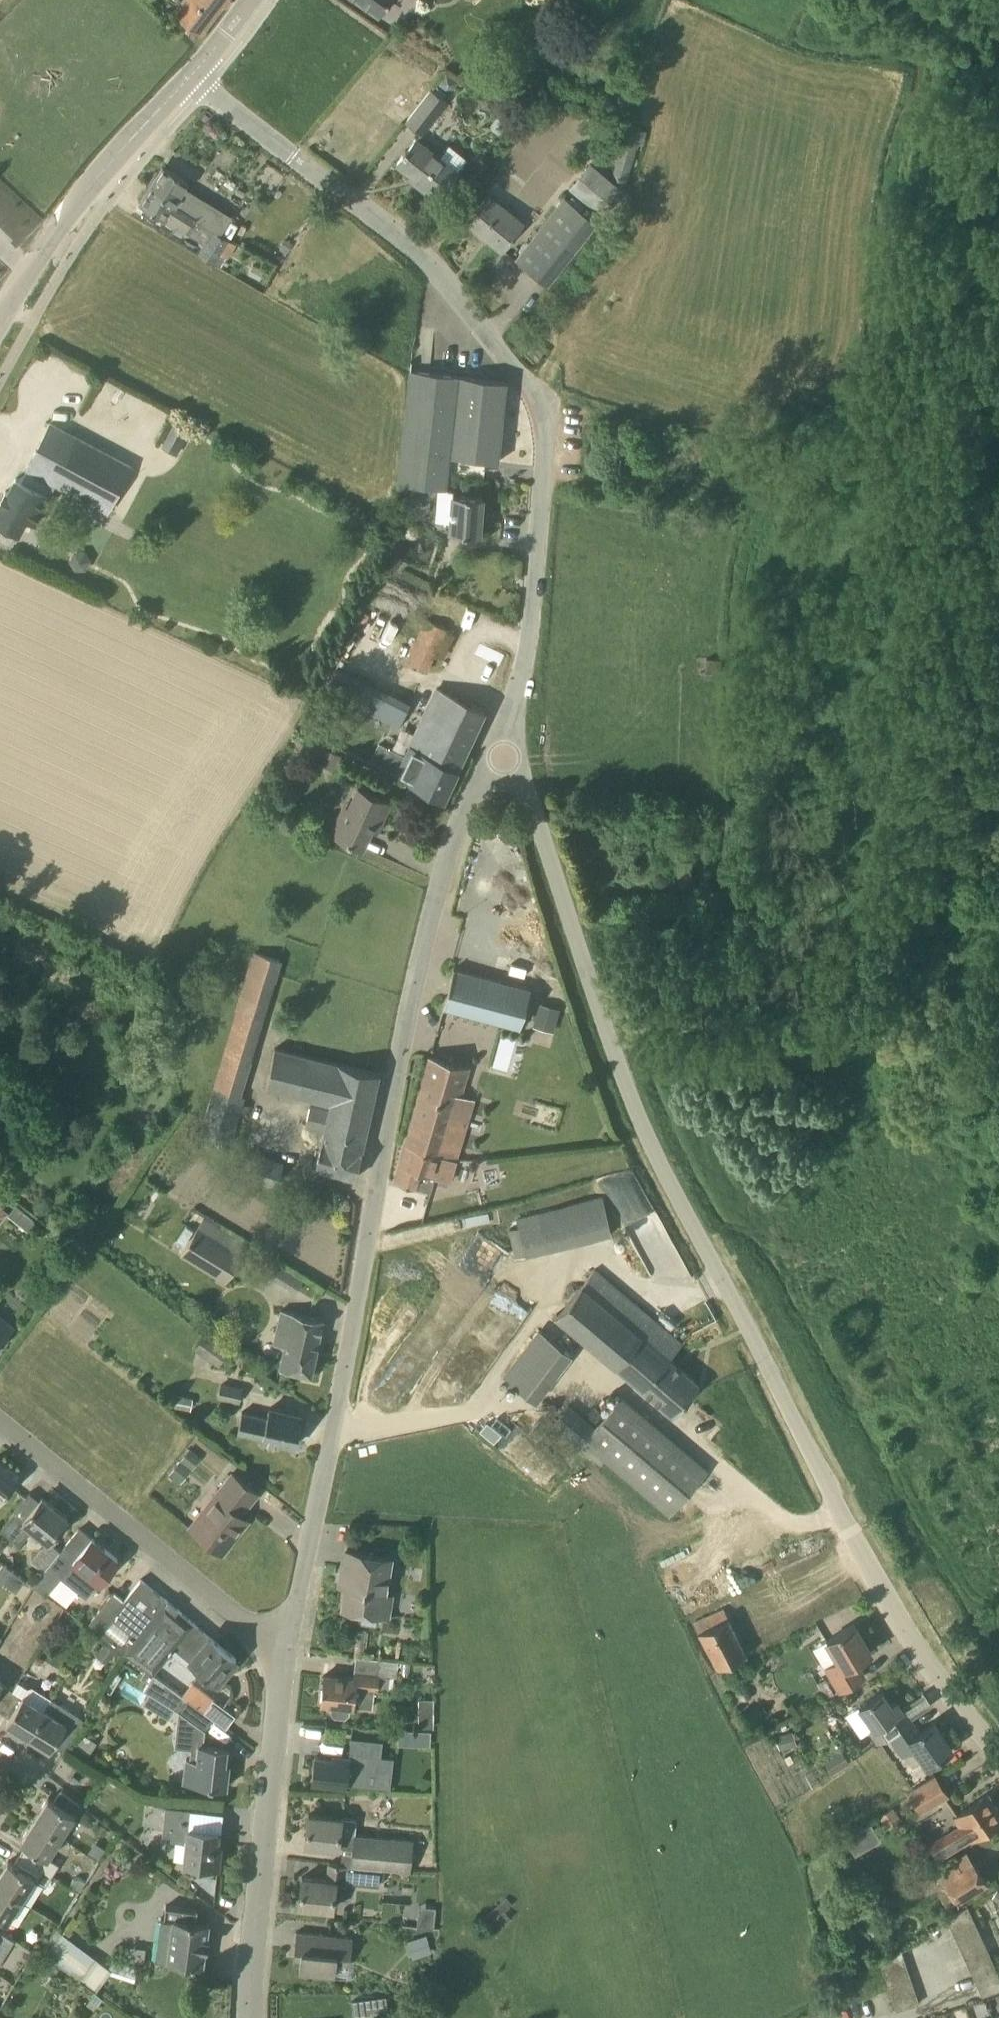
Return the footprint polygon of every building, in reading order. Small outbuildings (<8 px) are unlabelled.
[(225,0),(188,0),(178,14),(201,31),(221,5),(225,0)] [(379,14),(389,0),(359,0),(379,14)] [(423,132),(446,101),(430,89),(407,120),(423,132)] [(621,141),(613,174),(627,184),(637,148),(642,128),(633,126),(635,119),(627,117),(625,124),(621,141)] [(437,199),(459,171),(416,138),(397,163),(419,179),(418,184),(437,199)] [(608,142),(606,149),(617,154),(619,146),(608,142)] [(590,163),(568,191),(602,218),(624,189),(590,163)] [(230,219),(183,190),(189,182),(163,166),(150,187),(163,196),(162,197),(175,205),(174,206),(195,218),(202,222),(221,233),(234,214),(233,214),(230,219)] [(186,231),(194,236),(202,222),(195,218),(174,206),(175,205),(162,197),(163,196),(150,187),(140,203),(157,213),(185,232),(186,231)] [(503,250),(515,234),(524,223),(488,194),(467,222),(503,250)] [(547,284),(560,268),(596,220),(565,196),(516,259),(547,284)] [(206,244),(199,254),(221,267),(222,266),(236,244),(221,234),(214,230),(206,244)] [(503,421),(507,380),(411,370),(412,361),(407,411),(503,421)] [(498,462),(503,421),(407,411),(399,483),(439,488),(447,488),(450,457),(498,462)] [(178,454),(190,430),(175,421),(162,446),(178,454)] [(50,495),(57,483),(109,511),(132,465),(51,423),(27,468),(28,468),(22,481),(16,477),(8,492),(5,490),(0,501),(0,503),(2,504),(0,508),(0,521),(4,523),(0,531),(0,539),(11,545),(18,531),(19,531),(26,518),(36,523),(50,495)] [(483,496),(454,494),(452,522),(451,532),(480,534),(483,496)] [(427,671),(446,628),(425,618),(417,637),(395,628),(384,653),(427,671)] [(398,725),(407,704),(368,687),(359,708),(398,725)] [(411,782),(410,783),(444,798),(445,797),(444,796),(484,709),(438,688),(397,776),(411,782)] [(378,741),(370,760),(392,770),(401,751),(378,741)] [(336,766),(341,755),(323,747),(318,758),(336,766)] [(391,802),(358,787),(336,835),(363,847),(385,800),(390,803),(391,802)] [(504,810),(498,807),(495,814),(502,816),(504,810)] [(232,1140),(245,1096),(240,1095),(264,1015),(262,1015),(278,960),(252,952),(201,1129),(232,1140)] [(454,968),(443,1007),(520,1028),(531,989),(454,968)] [(538,1004),(532,1023),(553,1029),(559,1010),(538,1004)] [(447,1008),(444,1019),(466,1025),(469,1014),(447,1008)] [(498,1034),(491,1067),(508,1071),(516,1038),(498,1034)] [(340,1064),(277,1048),(268,1086),(314,1098),(308,1127),(328,1132),(326,1144),(324,1143),(318,1167),(357,1177),(362,1151),(379,1073),(340,1063),(340,1064)] [(455,1158),(456,1153),(445,1150),(460,1092),(467,1066),(429,1056),(406,1143),(455,1158)] [(449,1179),(452,1168),(455,1158),(406,1143),(396,1181),(429,1190),(433,1174),(449,1179)] [(277,1186),(285,1164),(254,1154),(246,1176),(277,1186)] [(605,1186),(656,1287),(686,1273),(634,1171),(605,1186)] [(547,1248),(591,1237),(611,1233),(602,1197),(538,1212),(547,1248)] [(11,1211),(0,1202),(0,1224),(11,1211)] [(525,1253),(547,1248),(538,1212),(516,1217),(525,1253)] [(247,1245),(203,1218),(197,1227),(182,1252),(226,1279),(247,1245)] [(298,1290),(304,1280),(268,1259),(262,1269),(298,1290)] [(673,1414),(699,1384),(669,1358),(683,1343),(596,1267),(556,1314),(673,1414)] [(312,1373),(318,1345),(324,1318),(282,1309),(274,1343),(286,1345),(281,1366),(312,1373)] [(534,1401),(570,1353),(537,1328),(501,1375),(534,1401)] [(195,1348),(219,1364),(230,1349),(206,1332),(195,1348)] [(243,1388),(221,1384),(219,1396),(240,1401),(243,1388)] [(693,1457),(622,1396),(597,1426),(569,1403),(553,1423),(601,1464),(604,1459),(655,1501),(670,1514),(708,1470),(693,1457)] [(296,1444),(303,1415),(270,1408),(268,1417),(243,1411),(238,1431),(264,1437),(263,1441),(280,1445),(281,1441),(296,1444)] [(167,1471),(179,1480),(199,1454),(188,1445),(167,1471)] [(0,1462),(0,1498),(18,1476),(0,1462)] [(223,1551),(243,1526),(235,1521),(257,1492),(232,1472),(190,1526),(223,1551)] [(50,1539),(68,1517),(43,1496),(25,1519),(14,1511),(1,1527),(20,1543),(33,1527),(49,1540),(32,1561),(44,1571),(61,1548),(50,1539)] [(92,1537),(80,1528),(62,1549),(61,1548),(44,1571),(45,1571),(35,1583),(49,1593),(51,1591),(67,1604),(79,1589),(87,1596),(99,1581),(100,1581),(119,1558),(92,1537)] [(343,1607),(361,1610),(359,1620),(361,1623),(376,1625),(379,1623),(381,1613),(382,1613),(386,1592),(392,1557),(346,1550),(341,1574),(348,1575),(343,1607)] [(0,1566),(0,1579),(14,1589),(23,1577),(3,1562),(0,1566)] [(98,1632),(123,1651),(153,1673),(174,1645),(217,1681),(237,1658),(195,1623),(165,1597),(164,1598),(141,1579),(123,1600),(101,1629),(98,1632)] [(90,1621),(101,1629),(123,1600),(114,1592),(90,1621)] [(45,1602),(31,1607),(35,1619),(49,1614),(45,1602)] [(716,1668),(746,1654),(724,1608),(694,1623),(716,1668)] [(840,1690),(862,1677),(853,1662),(871,1651),(854,1623),(826,1640),(838,1660),(826,1668),(840,1690)] [(105,1642),(95,1654),(106,1663),(115,1651),(105,1642)] [(380,1674),(381,1659),(357,1656),(354,1677),(324,1674),(321,1702),(332,1703),(332,1711),(335,1716),(345,1717),(350,1713),(350,1705),(355,1706),(357,1686),(387,1689),(387,1688),(388,1674),(380,1674)] [(153,1673),(144,1689),(150,1692),(175,1707),(179,1710),(190,1718),(188,1747),(191,1747),(190,1758),(186,1758),(184,1782),(194,1783),(209,1784),(209,1785),(227,1786),(229,1762),(226,1762),(228,1747),(203,1744),(205,1729),(200,1726),(208,1715),(204,1712),(187,1699),(153,1673)] [(12,1690),(2,1683),(3,1682),(0,1680),(0,1709),(12,1690)] [(18,1681),(12,1690),(0,1709),(0,1710),(10,1716),(6,1721),(28,1735),(51,1698),(32,1686),(28,1687),(18,1681)] [(187,1699),(204,1712),(205,1710),(214,1698),(197,1686),(187,1699)] [(898,1712),(882,1690),(860,1705),(859,1707),(874,1729),(869,1732),(877,1744),(889,1735),(911,1719),(903,1708),(898,1712)] [(63,1750),(76,1730),(84,1717),(51,1698),(28,1735),(50,1749),(53,1744),(63,1750)] [(226,1726),(235,1714),(214,1698),(205,1710),(226,1726)] [(434,1710),(419,1710),(419,1725),(434,1726),(434,1710)] [(919,1731),(911,1719),(889,1735),(902,1753),(913,1746),(927,1765),(952,1748),(933,1721),(919,1731)] [(397,1742),(430,1743),(431,1727),(398,1726),(397,1742)] [(313,1780),(347,1783),(350,1757),(380,1760),(382,1739),(352,1736),(350,1756),(334,1754),(333,1757),(315,1755),(313,1780)] [(920,1812),(948,1794),(936,1775),(908,1794),(920,1812)] [(81,1802),(61,1789),(54,1800),(49,1797),(34,1819),(62,1837),(78,1812),(76,1811),(81,1802)] [(998,1821),(998,1808),(988,1792),(954,1814),(960,1824),(928,1845),(939,1861),(998,1821)] [(219,1865),(221,1843),(218,1843),(219,1830),(191,1827),(192,1809),(166,1806),(164,1834),(172,1835),(172,1840),(187,1841),(185,1861),(219,1865)] [(412,1870),(415,1840),(356,1835),(340,1832),(341,1817),(309,1813),(306,1843),(338,1847),(339,1845),(363,1849),(361,1864),(382,1867),(393,1868),(412,1870)] [(52,1874),(59,1863),(49,1857),(62,1837),(34,1819),(21,1840),(26,1844),(20,1854),(52,1874)] [(852,1851),(880,1842),(874,1824),(846,1834),(852,1851)] [(95,1839),(88,1850),(98,1856),(104,1845),(95,1839)] [(20,1854),(14,1864),(9,1860),(0,1874),(0,1885),(23,1899),(36,1879),(46,1884),(52,1874),(20,1854)] [(956,1859),(937,1872),(911,1889),(919,1900),(936,1889),(947,1907),(957,1901),(987,1880),(974,1861),(962,1868),(956,1859)] [(336,1880),(380,1885),(382,1867),(361,1864),(361,1866),(342,1864),(330,1863),(328,1879),(302,1876),(299,1904),(333,1908),(336,1880)] [(23,1899),(0,1885),(0,1930),(6,1921),(8,1922),(23,1899)] [(196,1921),(198,1909),(166,1905),(164,1917),(162,1917),(156,1957),(204,1964),(206,1946),(207,1947),(209,1938),(207,1938),(209,1923),(196,1921)] [(951,1927),(973,1917),(968,1906),(948,1919),(951,1927)] [(956,1937),(978,1927),(973,1917),(951,1927),(956,1937)] [(960,1947),(982,1937),(978,1927),(956,1937),(960,1947)] [(0,1930),(0,1961),(14,1939),(0,1930)] [(350,1964),(353,1937),(297,1931),(295,1948),(298,1949),(297,1958),(301,1959),(300,1972),(335,1976),(337,1962),(350,1964)] [(81,1977),(95,1958),(60,1932),(48,1948),(44,1953),(79,1979),(81,1977)] [(426,1933),(408,1939),(413,1956),(432,1950),(426,1933)] [(989,1934),(982,1937),(987,1947),(989,1952),(998,1948),(992,1933),(989,1934)] [(965,1956),(987,1947),(982,1937),(960,1947),(965,1956)] [(969,1966),(991,1956),(989,1952),(987,1947),(965,1956),(969,1966)] [(884,1972),(907,1964),(901,1949),(881,1963),(884,1972)] [(974,1976),(996,1966),(991,1956),(969,1966),(974,1976)] [(113,1958),(109,1968),(135,1976),(138,1966),(113,1958)] [(887,1982),(910,1974),(907,1964),(884,1972),(887,1982)] [(998,1976),(998,1973),(996,1966),(974,1976),(978,1986),(998,1976)] [(890,1991),(913,1984),(910,1974),(887,1982),(890,1991)] [(998,1989),(998,1976),(978,1986),(982,1995),(998,1989)] [(894,2001),(917,1994),(913,1984),(890,1991),(894,2001)] [(897,2010),(920,2002),(917,1994),(894,2001),(897,2010)] [(386,1995),(371,1997),(372,2010),(388,2008),(386,1995)]
